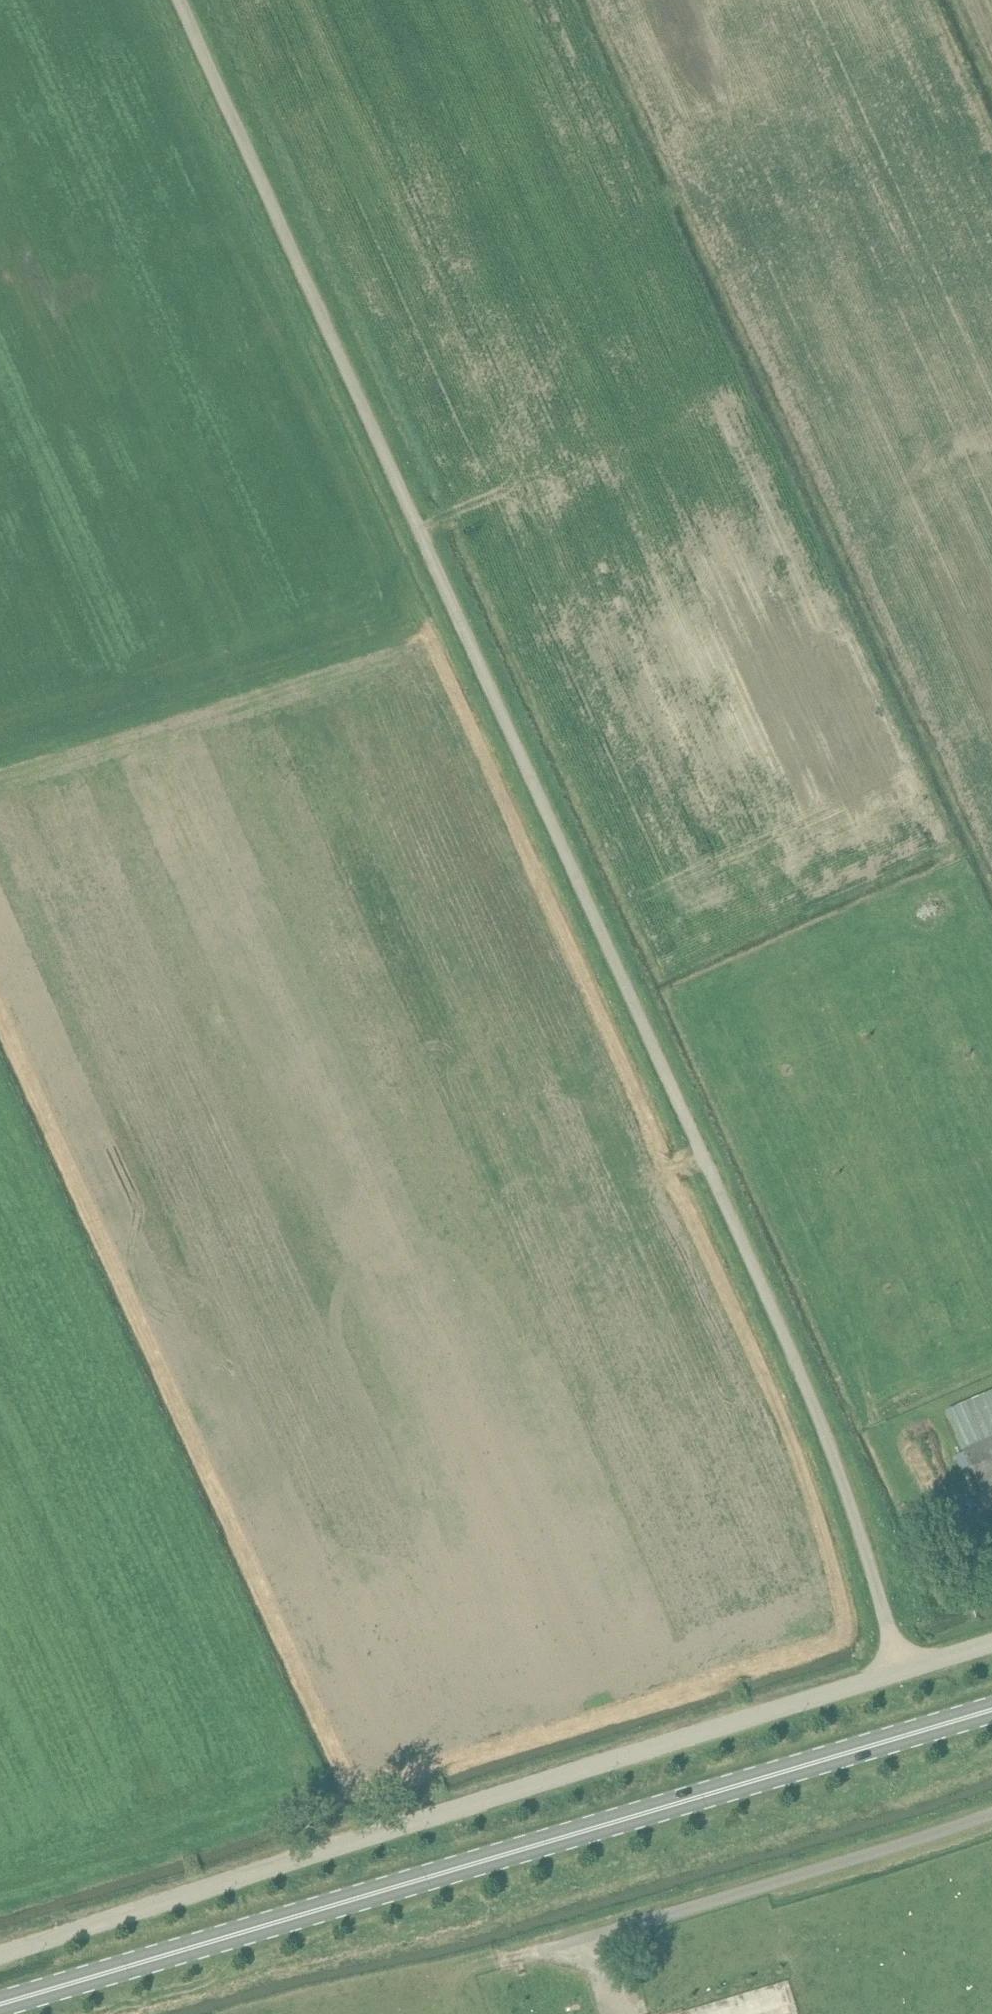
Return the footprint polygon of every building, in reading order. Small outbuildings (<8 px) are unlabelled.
[(945,1412),(963,1454),(956,1458),(961,1471),(970,1467),(981,1492),(991,1487),(991,1392),(945,1412)]
